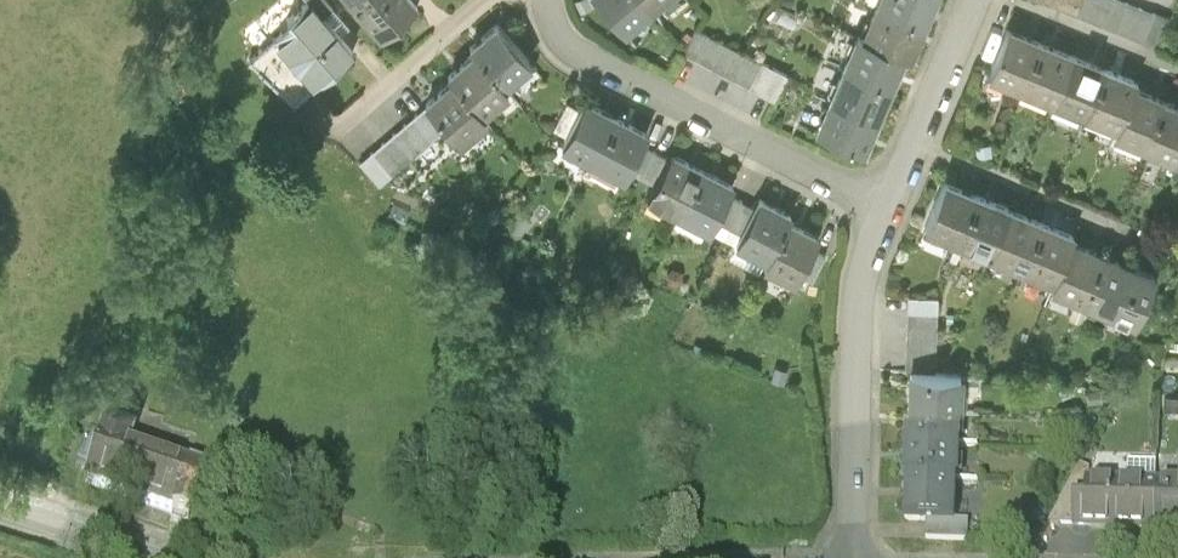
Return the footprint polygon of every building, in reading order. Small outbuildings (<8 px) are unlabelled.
[(380,41),(419,7),(413,0),(344,0),(380,41)] [(650,6),(645,0),(598,0),(623,30),(650,6)] [(939,0),(877,0),(875,5),(928,26),(939,0)] [(1112,0),(1028,0),(1160,53),(1171,24),(1112,0)] [(354,52),(304,2),(247,59),(297,109),(354,52)] [(915,58),(928,26),(875,5),(863,37),(906,54),(915,58)] [(531,63),(491,20),(465,44),(470,50),(505,87),(531,63)] [(790,73),(696,27),(682,56),(775,103),(790,73)] [(993,81),(1024,93),(1044,45),(1013,32),(993,81)] [(855,34),(842,68),(893,88),(906,54),(863,37),(855,34)] [(1024,93),(1055,106),(1075,58),(1044,45),(1024,93)] [(505,87),(470,50),(444,74),(448,79),(483,116),(509,92),(505,87)] [(1055,106),(1085,119),(1106,71),(1075,58),(1055,106)] [(842,68),(829,101),(879,121),(893,88),(842,68)] [(1136,83),(1106,71),(1085,119),(1116,132),(1133,91),(1136,83)] [(483,116),(448,79),(423,102),(427,104),(446,127),(464,145),(488,122),(483,116)] [(1113,140),(1146,154),(1166,105),(1133,91),(1116,132),(1113,140)] [(558,149),(591,166),(618,113),(586,96),(558,149)] [(866,154),(879,121),(829,101),(815,134),(866,154)] [(427,104),(367,154),(385,177),(446,127),(427,104)] [(1177,167),(1177,110),(1166,105),(1146,154),(1177,167)] [(651,130),(618,113),(591,166),(624,183),(651,130)] [(642,200),(677,218),(704,165),(669,148),(642,200)] [(739,183),(704,165),(677,218),(712,235),(739,183)] [(923,230),(954,244),(975,195),(943,182),(923,230)] [(1006,209),(975,195),(954,244),(986,257),(1006,209)] [(794,212),(759,196),(735,250),(771,265),(789,221),(794,212)] [(986,257),(1017,271),(1038,222),(1006,209),(986,257)] [(821,236),(789,221),(771,265),(765,272),(796,287),(821,236)] [(1070,236),(1038,222),(1017,271),(1049,284),(1066,243),(1070,236)] [(1110,262),(1066,243),(1049,284),(1046,292),(1089,310),(1110,262)] [(1153,280),(1110,262),(1089,310),(1132,329),(1153,280)] [(936,297),(904,297),(903,370),(935,371),(936,297)] [(898,370),(897,407),(950,407),(950,371),(935,371),(903,370),(898,370)] [(139,413),(109,404),(83,485),(187,519),(202,472),(127,448),(139,413)] [(897,407),(897,444),(950,444),(950,407),(897,407)] [(897,444),(897,480),(949,481),(950,444),(897,444)] [(1158,474),(1157,459),(1134,461),(1134,475),(1158,474)] [(1067,525),(1131,529),(1134,480),(1070,476),(1067,525)] [(949,517),(949,481),(897,480),(897,517),(949,517)] [(1134,480),(1131,529),(1177,532),(1177,482),(1134,480)]
